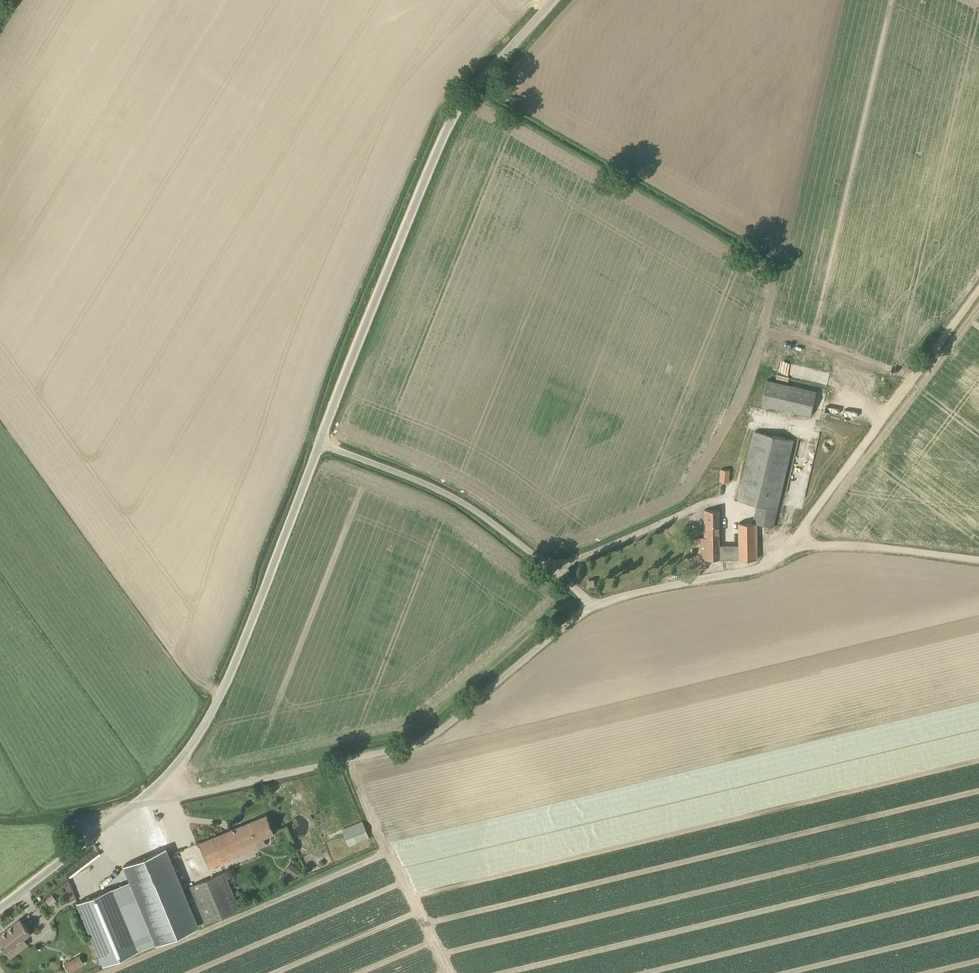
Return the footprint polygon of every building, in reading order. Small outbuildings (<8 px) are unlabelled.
[(752,314),(704,445),(745,461),(745,462),(801,483),(851,347),(794,326),(793,329),(752,314)] [(720,468),(719,480),(729,481),(730,469),(720,468)] [(719,544),(719,509),(705,509),(705,523),(705,537),(698,537),(698,559),(727,559),(727,544),(719,544)] [(757,534),(756,521),(739,521),(739,523),(740,523),(740,544),(727,544),(727,559),(757,559),(757,534)] [(266,845),(262,837),(273,833),(266,815),(199,843),(207,861),(226,853),(255,841),(258,848),(266,845)] [(350,846),(368,838),(362,821),(344,828),(350,846)] [(157,944),(198,927),(165,848),(124,865),(157,944)] [(205,923),(239,908),(224,871),(189,886),(205,923)] [(286,872),(282,878),(288,882),(292,877),(286,872)] [(102,965),(137,950),(111,887),(76,901),(102,965)] [(52,894),(45,900),(49,905),(56,900),(52,894)] [(0,939),(0,943),(9,954),(35,934),(24,920),(0,939)] [(79,955),(75,958),(79,965),(84,963),(79,955)]
